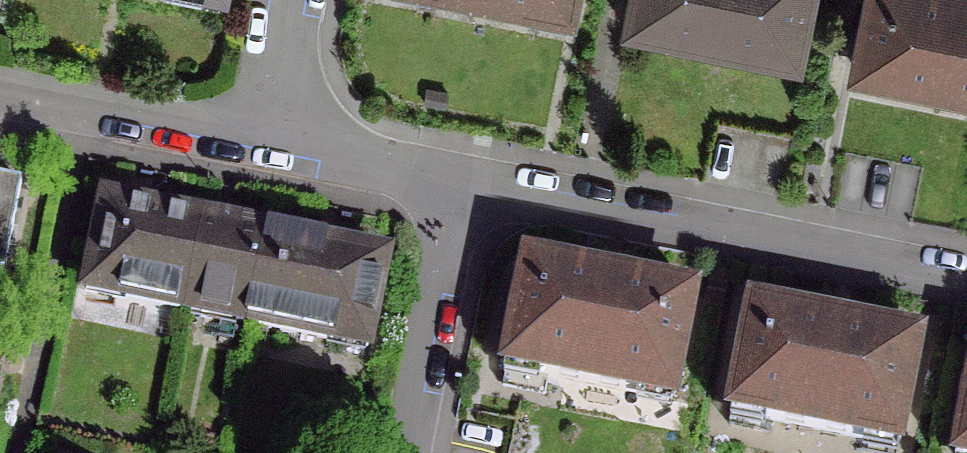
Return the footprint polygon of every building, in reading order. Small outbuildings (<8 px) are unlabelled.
[(564,14),(567,0),(491,0),(564,14)] [(624,26),(791,59),(803,0),(629,0),(624,26)] [(850,71),(966,94),(966,0),(864,0),(850,71)] [(16,185),(0,182),(0,264),(16,185)] [(100,203),(82,292),(362,349),(380,260),(321,248),(218,227),(153,214),(100,203)] [(595,279),(521,264),(500,369),(667,402),(688,298),(614,283),(616,277),(604,274),(596,273),(595,279)] [(821,324),(747,309),(726,414),(894,447),(914,343),(840,328),(842,322),(830,319),(822,318),(821,324)] [(953,452),(966,452),(966,384),(953,452)]
